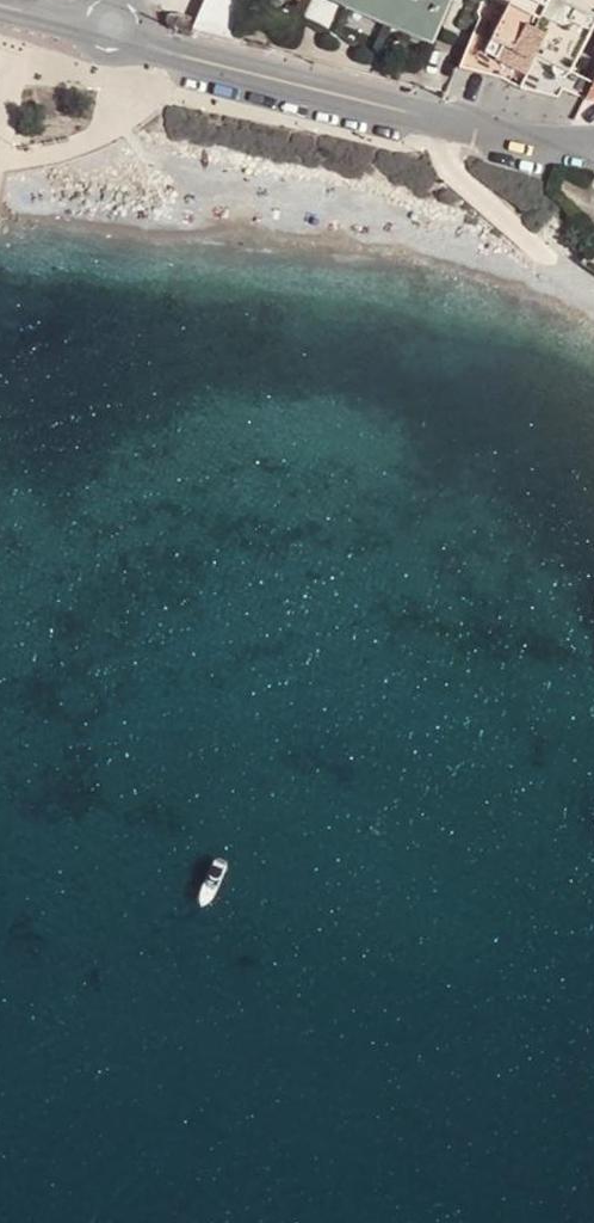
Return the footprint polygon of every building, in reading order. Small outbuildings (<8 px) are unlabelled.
[(189,31),(233,44),(251,0),(202,0),(189,31)] [(427,42),(444,0),(323,0),(427,42)] [(448,66),(487,75),(505,85),(554,97),(560,86),(566,71),(593,17),(593,0),(471,0),(466,13),(469,16),(448,66)] [(566,71),(560,86),(583,97),(590,83),(566,71)] [(582,100),(593,102),(593,75),(590,83),(583,97),(582,100)]
